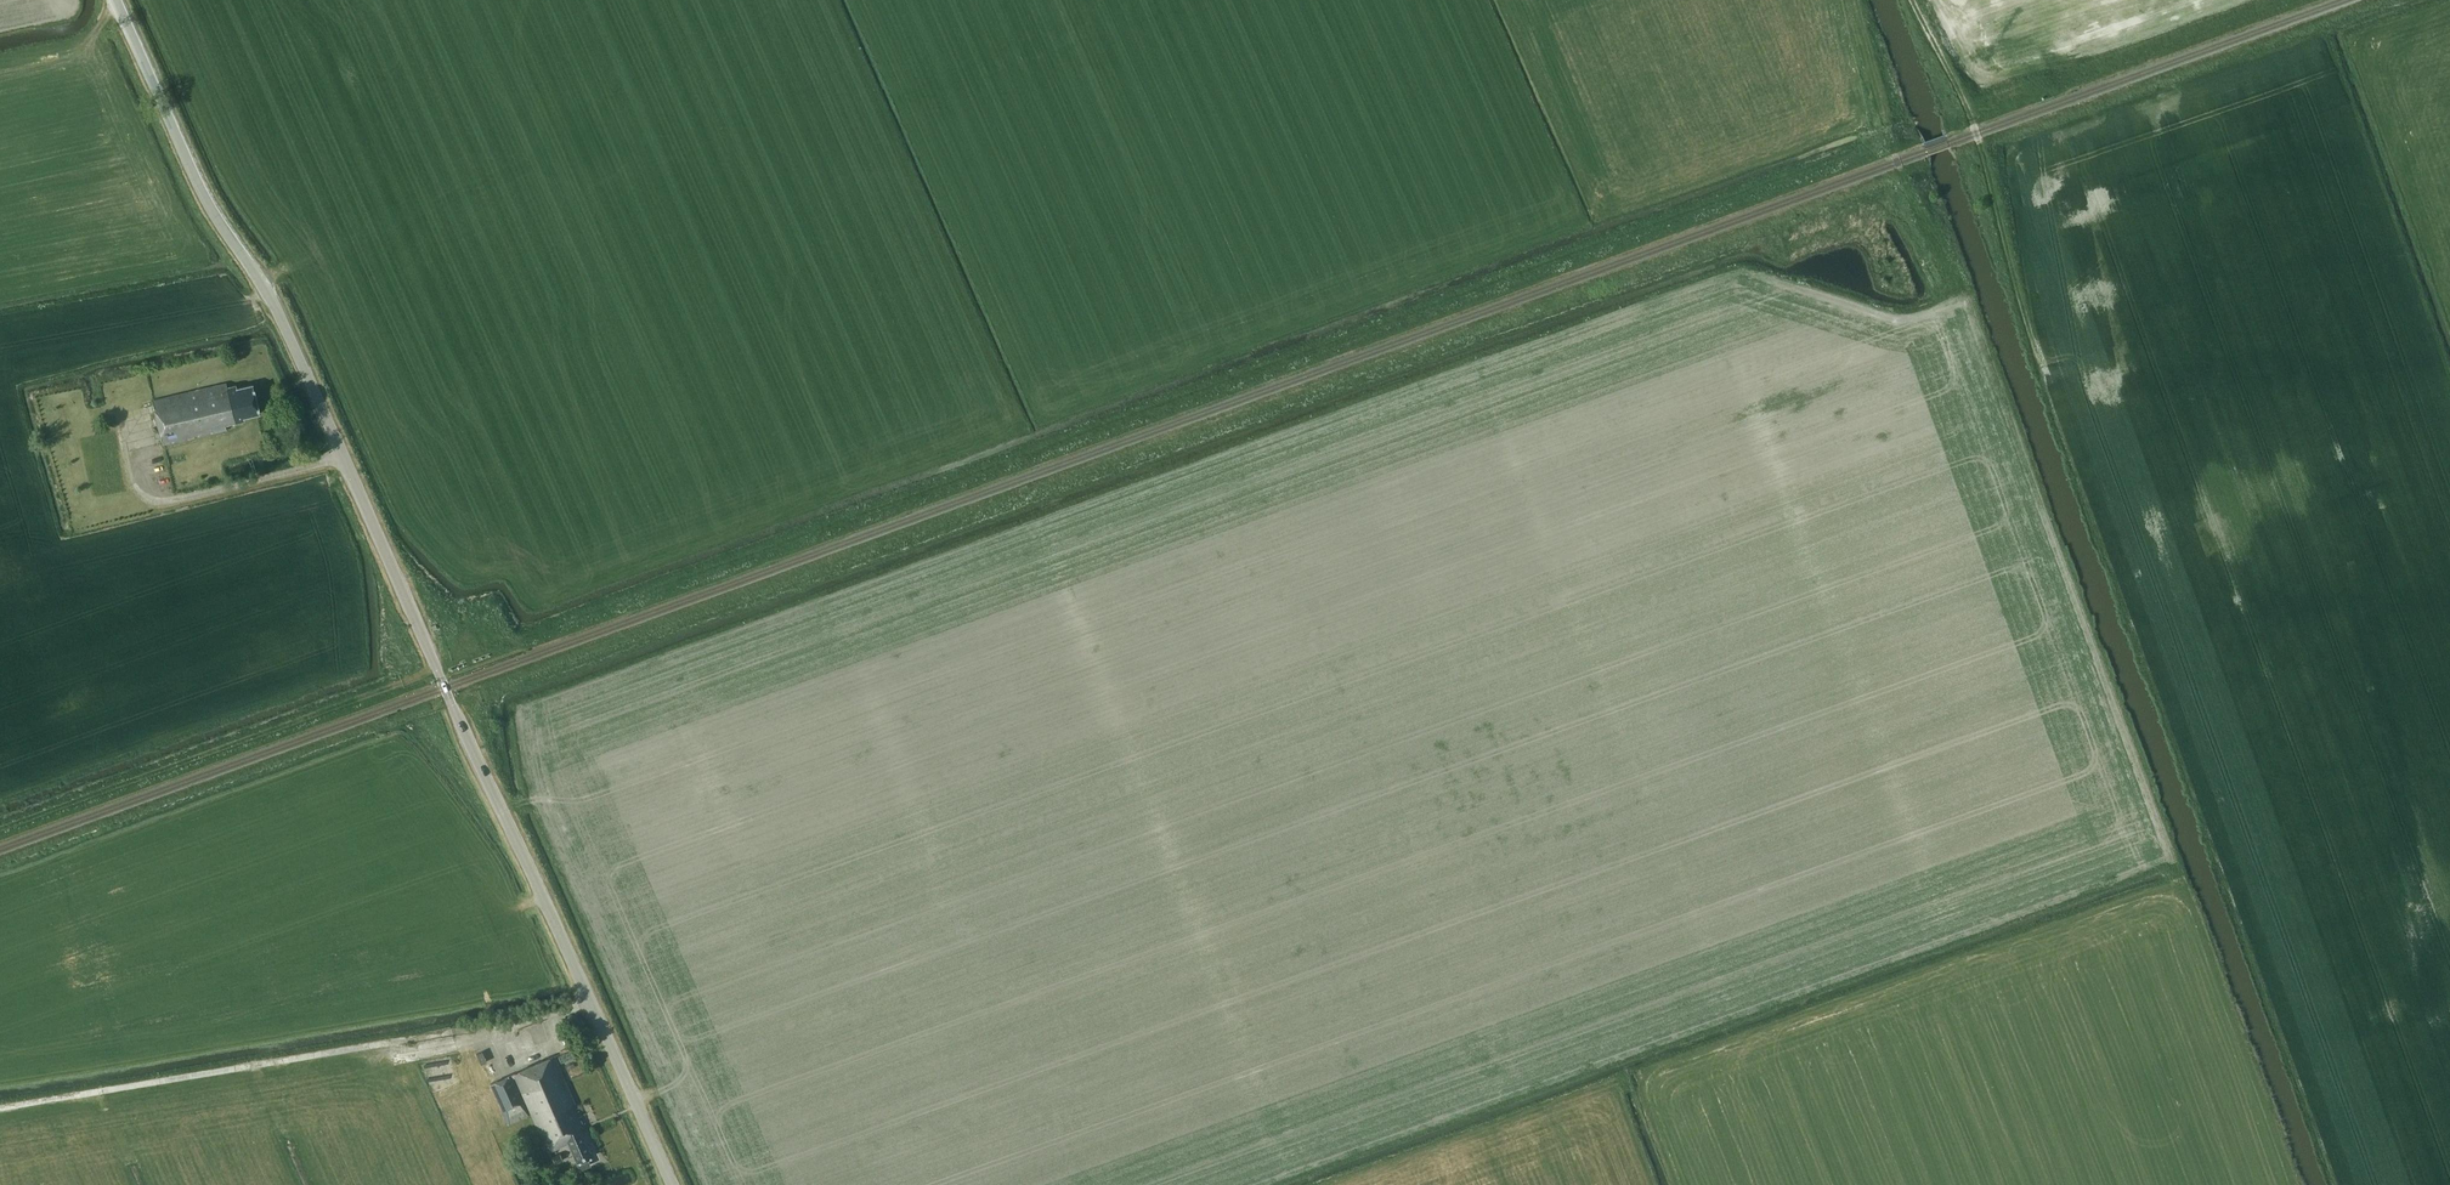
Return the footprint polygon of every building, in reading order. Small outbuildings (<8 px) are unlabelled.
[(227,387),(226,383),(152,400),(162,444),(227,429),(226,425),(245,420),(244,417),(259,413),(252,384),(237,388),(236,385),(227,387)] [(487,1062),(482,1052),(476,1054),(481,1064),(487,1062)] [(581,1116),(554,1056),(490,1084),(508,1124),(531,1113),(548,1152),(568,1143),(577,1163),(580,1169),(590,1165),(587,1158),(592,1156),(580,1129),(583,1127),(579,1117),(581,1116)] [(552,1156),(555,1163),(563,1160),(560,1153),(552,1156)]
